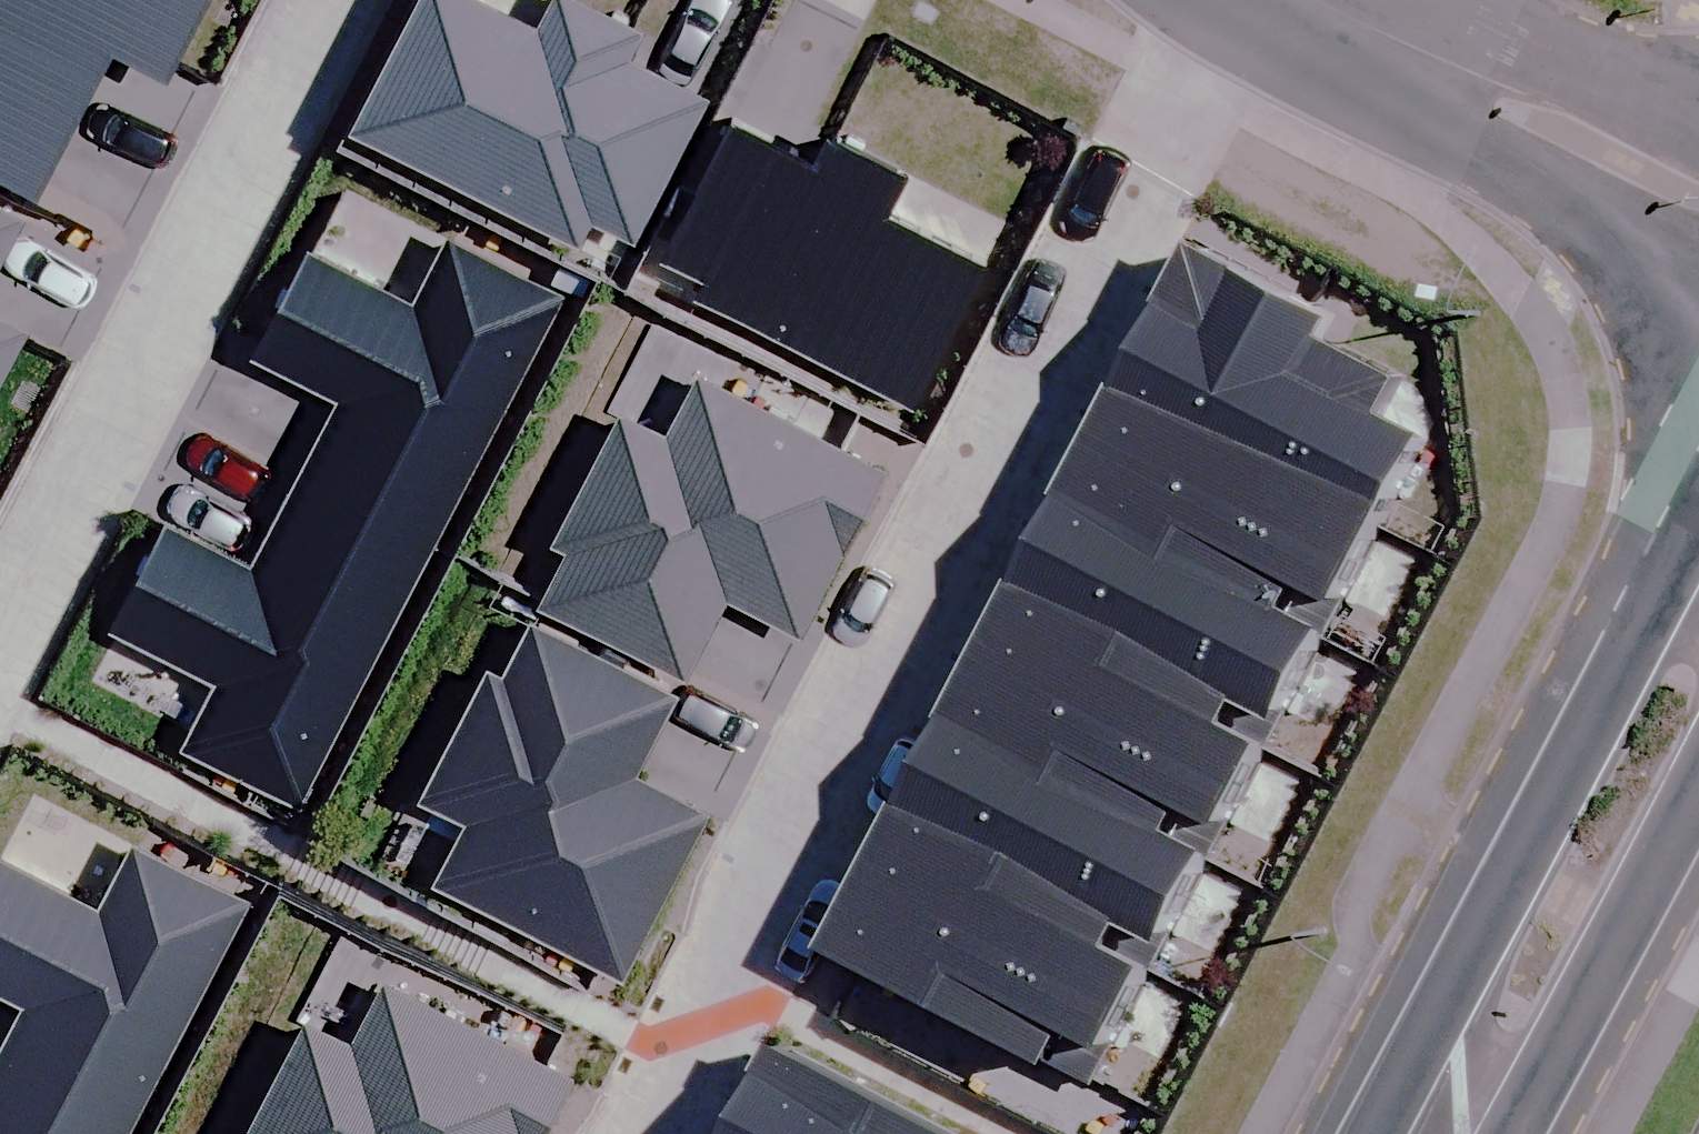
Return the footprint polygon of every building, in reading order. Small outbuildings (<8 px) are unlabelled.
[(62,168),(140,20),(183,42),(206,0),(0,0),(0,136),(62,168)] [(533,0),(425,0),(369,106),(594,223),(608,196),(648,217),(719,81),(643,42),(656,15),(627,0),(564,0),(558,13),(533,0)] [(839,136),(761,95),(688,234),(729,255),(719,275),(924,381),(1000,236),(904,186),(922,150),(851,113),(839,136)] [(38,199),(0,179),(0,272),(38,199)] [(1370,288),(1234,218),(1167,350),(1433,488),(1468,421),(1414,393),(1434,354),(1360,316),(1373,290),(1370,288)] [(303,478),(434,546),(572,285),(460,226),(427,290),(323,236),(268,340),(353,384),(303,478)] [(38,315),(0,295),(0,386),(38,315)] [(1330,589),(1370,610),(1433,488),(1167,350),(1103,472),(1330,589)] [(590,528),(560,584),(700,658),(745,572),(817,610),(901,450),(718,355),(684,419),(642,397),(577,521),(590,528)] [(1330,589),(1103,472),(1046,582),(1273,699),(1312,720),(1354,641),(1314,620),(1330,589)] [(307,788),(434,546),(303,478),(263,554),(181,511),(127,614),(232,668),(199,731),(307,788)] [(1216,809),(1253,828),(1296,746),(1259,726),(1273,699),(1046,582),(989,691),(1216,809)] [(690,676),(551,603),(523,656),(510,649),(441,779),(487,803),(456,861),(639,957),(722,800),(646,760),(690,676)] [(1216,809),(989,691),(927,809),(1191,947),(1236,861),(1198,841),(1216,809)] [(1191,947),(927,809),(869,920),(1093,1036),(1113,998),(1153,1019),(1191,947)] [(95,1133),(132,1133),(262,887),(150,829),(117,893),(13,839),(0,863),(0,964),(43,986),(0,1067),(0,1084),(95,1133)] [(403,964),(372,1023),(324,998),(256,1127),(270,1133),(545,1133),(584,1059),(403,964)] [(812,1031),(757,1133),(1007,1133),(812,1031)] [(0,1084),(0,1133),(95,1133),(0,1084)]
